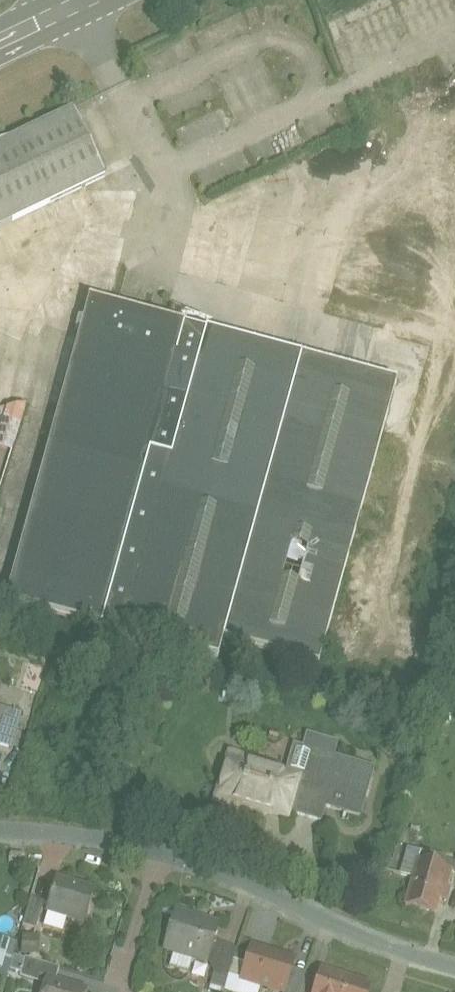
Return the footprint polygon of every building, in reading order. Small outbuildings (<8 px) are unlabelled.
[(109,176),(77,109),(0,145),(0,227),(109,176)] [(335,184),(348,188),(355,160),(322,152),(314,188),(333,193),(335,184)] [(404,217),(405,201),(367,198),(365,214),(404,217)] [(340,280),(386,291),(390,274),(389,274),(394,257),(357,248),(353,264),(344,262),(340,280)] [(54,276),(97,262),(92,249),(50,263),(54,276)] [(398,385),(92,301),(9,601),(196,653),(220,660),(225,642),(320,668),(398,385)] [(15,454),(31,403),(0,410),(0,449),(15,454)] [(27,659),(18,687),(38,693),(47,665),(27,659)] [(0,706),(0,743),(14,747),(25,714),(0,706)] [(342,743),(310,734),(306,747),(305,750),(314,753),(296,814),(327,823),(331,808),(364,818),(378,769),(338,757),(342,743)] [(296,814),(314,753),(305,750),(306,747),(297,744),(288,775),(248,764),(250,756),(229,750),(213,806),(242,815),(244,809),(294,824),(296,814)] [(454,871),(454,860),(411,847),(404,874),(415,877),(420,861),(454,871)] [(420,861),(415,877),(407,906),(437,915),(441,902),(448,904),(454,881),(454,871),(420,861)] [(98,886),(59,875),(50,904),(47,912),(51,913),(86,924),(98,886)] [(47,912),(50,904),(36,899),(27,926),(45,931),(51,913),(47,912)] [(211,965),(220,939),(225,921),(179,906),(165,950),(211,965)] [(43,936),(25,935),(24,954),(43,955),(43,936)] [(0,941),(0,959),(12,963),(17,947),(0,941)] [(232,975),(241,949),(223,943),(211,978),(230,983),(232,975)] [(255,944),(252,953),(244,979),(243,982),(275,991),(290,991),(297,968),(300,958),(255,944)] [(244,979),(252,953),(241,949),(232,975),(244,979)] [(50,976),(60,980),(63,970),(31,960),(25,977),(47,984),(50,976)] [(324,967),(316,991),(371,991),(374,983),(324,967)] [(297,968),(290,991),(304,991),(310,972),(297,968)] [(50,976),(47,984),(45,991),(90,991),(91,990),(60,980),(50,976)]
